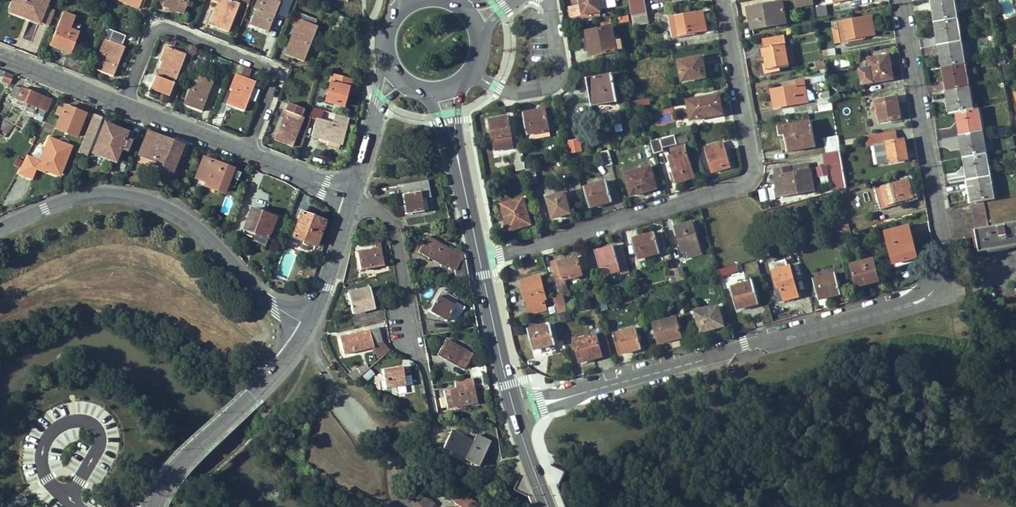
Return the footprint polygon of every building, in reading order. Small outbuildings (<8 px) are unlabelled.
[(31,15),(30,19),(39,23),(49,0),(14,0),(11,7),(31,15)] [(120,1),(139,8),(142,0),(121,0),(120,1)] [(167,7),(184,14),(187,4),(185,2),(186,0),(169,0),(167,7)] [(220,1),(211,24),(228,31),(234,15),(232,14),(237,1),(233,0),(218,0),(220,1)] [(278,1),(277,0),(278,0),(259,0),(256,9),(258,9),(254,16),(253,16),(250,24),(269,32),(273,22),(270,20),(278,1)] [(601,19),(598,0),(581,0),(584,22),(601,19)] [(632,16),(647,14),(645,0),(629,0),(631,13),(632,16)] [(847,0),(833,2),(832,5),(833,12),(849,9),(847,0)] [(943,21),(941,7),(934,8),(933,0),(929,0),(933,22),(943,21)] [(957,18),(954,0),(933,0),(934,8),(941,7),(943,21),(957,18)] [(281,2),(278,1),(270,20),(273,22),(281,2)] [(748,7),(750,17),(757,16),(759,29),(773,26),(769,3),(748,7)] [(817,17),(828,15),(826,5),(815,7),(817,17)] [(10,11),(30,19),(31,15),(11,7),(10,11)] [(71,53),(79,32),(70,29),(73,22),(75,16),(64,11),(50,45),(71,53)] [(284,53),(302,61),(309,45),(306,43),(314,25),(316,19),(299,12),(293,26),(295,27),(284,53)] [(706,30),(702,12),(669,18),(673,39),(689,36),(689,33),(706,30)] [(336,14),(334,22),(341,24),(344,17),(336,14)] [(633,26),(649,23),(647,14),(632,16),(633,26)] [(617,24),(629,21),(627,15),(616,17),(617,24)] [(752,30),(759,29),(757,16),(750,17),(752,30)] [(873,34),(870,17),(837,22),(838,28),(833,29),(835,44),(857,40),(857,37),(873,34)] [(946,34),(939,35),(940,45),(962,41),(957,18),(943,21),(946,34)] [(943,21),(933,22),(937,45),(940,45),(939,35),(946,34),(943,21)] [(73,22),(70,29),(79,32),(82,25),(73,22)] [(306,43),(309,45),(316,26),(314,25),(306,43)] [(590,56),(616,52),(614,41),(612,27),(589,31),(591,44),(588,45),(590,56)] [(101,54),(96,69),(113,76),(117,66),(115,66),(122,45),(121,45),(125,35),(113,31),(109,40),(105,39),(100,53),(101,54)] [(784,34),(762,38),(766,65),(767,71),(779,69),(788,67),(787,64),(785,49),(784,44),(786,44),(784,34)] [(621,40),(614,41),(616,52),(622,51),(621,40)] [(951,66),(965,63),(962,41),(940,45),(942,54),(949,53),(951,66)] [(122,45),(115,66),(117,66),(124,46),(122,45)] [(941,68),(951,66),(949,53),(942,54),(940,45),(937,45),(941,68)] [(169,95),(178,73),(176,73),(184,53),(167,47),(162,61),(164,62),(158,77),(156,76),(154,81),(156,82),(153,89),(169,95)] [(795,62),(792,47),(785,49),(787,64),(795,62)] [(184,53),(176,73),(178,73),(186,54),(184,53)] [(893,78),(889,55),(868,59),(872,82),(893,78)] [(705,77),(702,57),(678,61),(682,81),(705,77)] [(841,68),(849,66),(848,59),(840,60),(841,68)] [(945,91),(969,86),(965,63),(951,66),(941,68),(945,91)] [(765,75),(780,73),(779,69),(767,71),(766,65),(763,65),(765,75)] [(0,70),(0,74),(3,76),(1,79),(10,83),(13,75),(0,70)] [(233,90),(227,104),(243,110),(247,100),(245,100),(253,80),(237,73),(230,89),(233,90)] [(194,84),(186,104),(202,110),(205,101),(204,100),(211,81),(194,74),(191,83),(194,84)] [(351,79),(332,74),(325,100),(342,105),(347,88),(349,88),(351,79)] [(617,100),(613,74),(586,78),(591,104),(617,100)] [(253,80),(245,100),(247,100),(255,81),(253,80)] [(211,81),(204,100),(205,101),(213,81),(211,81)] [(796,82),(797,86),(771,90),(774,108),(807,102),(803,81),(796,82)] [(13,91),(12,91),(10,96),(18,99),(16,103),(26,106),(25,109),(37,115),(35,119),(41,121),(46,110),(47,110),(49,106),(51,107),(53,101),(15,86),(13,91)] [(969,86),(945,91),(949,114),(955,113),(964,111),(974,109),(969,86)] [(826,89),(816,91),(817,100),(828,99),(826,89)] [(722,113),(719,95),(688,100),(691,119),(722,113)] [(900,120),(896,96),(875,100),(879,123),(900,120)] [(282,118),(284,119),(275,140),(292,147),(296,137),(294,136),(302,117),(301,116),(304,109),(289,103),(286,110),(285,110),(282,118)] [(818,105),(819,112),(832,110),(831,103),(818,105)] [(57,128),(76,136),(85,113),(65,106),(64,109),(62,115),(57,128)] [(341,143),(342,141),(349,118),(312,107),(309,117),(311,117),(305,134),(322,139),(322,137),(328,139),(326,146),(337,150),(340,142),(341,143)] [(961,135),(982,131),(978,108),(974,109),(964,111),(966,125),(959,126),(961,135)] [(550,130),(547,110),(523,113),(527,134),(531,133),(532,139),(550,136),(549,130),(550,130)] [(959,135),(961,135),(959,126),(966,125),(964,111),(955,113),(959,135)] [(86,133),(79,150),(78,152),(86,155),(101,117),(94,114),(88,129),(86,133)] [(508,117),(489,120),(493,139),(512,136),(508,117)] [(815,146),(811,122),(778,127),(780,136),(785,135),(787,151),(815,146)] [(125,145),(131,133),(114,126),(113,129),(103,125),(92,151),(115,160),(120,148),(127,151),(129,147),(125,145)] [(972,156),(986,153),(982,131),(961,135),(962,144),(970,142),(972,156)] [(79,150),(86,133),(82,132),(75,148),(79,150)] [(141,154),(146,156),(155,135),(150,133),(141,154)] [(181,145),(155,135),(146,156),(155,159),(154,162),(172,169),(181,145)] [(651,141),(654,154),(664,152),(663,148),(677,144),(675,135),(651,141)] [(963,158),(972,156),(970,142),(962,144),(961,135),(959,135),(963,158)] [(824,138),(826,153),(839,150),(838,140),(837,136),(824,138)] [(571,139),(574,151),(583,149),(581,137),(571,139)] [(25,157),(16,174),(33,180),(35,171),(44,174),(46,171),(47,168),(61,173),(70,146),(46,138),(38,162),(25,157)] [(903,139),(886,142),(890,162),(905,159),(903,150),(905,150),(903,139)] [(731,166),(724,143),(705,148),(712,171),(731,166)] [(672,149),(674,155),(675,160),(671,161),(676,182),(693,177),(684,146),(672,149)] [(517,171),(525,169),(522,149),(513,151),(517,171)] [(605,166),(613,164),(609,150),(601,152),(605,166)] [(843,171),(839,150),(826,153),(823,153),(825,164),(835,163),(836,172),(843,171)] [(193,153),(188,151),(184,161),(189,162),(193,153)] [(972,156),(975,169),(965,171),(966,180),(969,180),(990,176),(986,153),(972,156)] [(963,158),(965,171),(975,169),(972,156),(963,158)] [(197,176),(207,180),(214,183),(212,187),(223,191),(226,183),(233,186),(240,171),(231,167),(231,169),(204,158),(197,176)] [(656,188),(650,167),(625,174),(631,195),(656,188)] [(789,167),(775,169),(776,176),(779,175),(781,187),(786,186),(787,195),(813,190),(810,170),(790,173),(789,167)] [(827,167),(818,167),(818,184),(828,183),(827,167)] [(982,201),(994,199),(990,176),(969,180),(970,189),(978,187),(980,201),(982,201)] [(421,198),(430,196),(427,180),(402,184),(407,213),(423,211),(421,198)] [(913,197),(908,180),(875,189),(880,209),(897,204),(896,202),(913,197)] [(966,180),(964,181),(966,189),(969,189),(971,203),(980,201),(978,187),(970,189),(969,180),(966,180)] [(590,207),(612,201),(606,181),(584,187),(590,207)] [(567,186),(566,184),(545,190),(553,218),(570,213),(566,197),(576,194),(573,184),(567,186)] [(531,225),(523,199),(504,204),(511,230),(531,225)] [(971,203),(975,229),(978,240),(979,251),(1015,245),(1015,222),(988,227),(982,201),(980,201),(971,203)] [(276,217),(252,208),(243,232),(245,233),(244,237),(265,245),(276,217)] [(325,221),(302,212),(293,236),(315,245),(325,221)] [(675,227),(681,248),(686,246),(687,250),(689,257),(701,254),(692,222),(675,227)] [(835,238),(850,234),(848,226),(833,229),(835,238)] [(886,232),(892,256),(906,252),(905,248),(908,247),(908,246),(913,244),(908,226),(886,232)] [(660,254),(654,234),(631,240),(637,259),(660,254)] [(456,279),(464,278),(469,277),(465,254),(458,250),(456,249),(455,251),(428,235),(418,251),(429,257),(430,255),(454,269),(456,279)] [(822,241),(816,243),(818,249),(825,247),(823,241),(822,241)] [(375,248),(358,252),(361,270),(384,266),(380,242),(374,242),(375,248)] [(916,258),(913,244),(908,246),(908,247),(905,248),(906,252),(892,256),(894,264),(916,258)] [(614,245),(595,250),(599,268),(601,268),(603,277),(615,274),(614,272),(628,269),(622,246),(615,248),(614,245)] [(287,280),(299,251),(285,246),(274,275),(287,280)] [(561,261),(553,263),(558,281),(582,275),(577,258),(561,262),(561,261)] [(774,286),(778,300),(798,295),(790,265),(787,266),(785,259),(770,263),(776,285),(774,286)] [(878,280),(873,259),(851,265),(857,285),(878,280)] [(730,266),(717,270),(719,276),(732,273),(730,266)] [(683,267),(674,268),(675,281),(685,280),(683,267)] [(836,273),(813,280),(816,290),(818,299),(841,293),(836,273)] [(546,300),(540,276),(522,280),(530,313),(546,310),(543,300),(546,300)] [(591,280),(596,298),(601,296),(596,279),(591,280)] [(730,287),(736,309),(759,303),(753,281),(742,284),(730,287)] [(374,308),(370,288),(348,293),(350,301),(347,301),(349,314),(374,308)] [(430,308),(448,318),(449,316),(457,321),(466,306),(457,301),(455,305),(444,298),(447,295),(448,292),(443,288),(439,296),(438,295),(430,308)] [(818,299),(816,290),(810,292),(812,301),(818,299)] [(455,305),(457,301),(447,295),(444,298),(455,305)] [(605,301),(598,303),(599,310),(607,308),(605,301)] [(718,306),(696,312),(701,332),(723,326),(718,306)] [(681,337),(675,318),(653,323),(658,343),(681,337)] [(555,344),(550,324),(529,330),(533,349),(555,344)] [(381,342),(379,328),(340,337),(343,353),(354,351),(354,349),(374,345),(373,343),(381,342)] [(641,348),(635,328),(613,334),(619,354),(641,348)] [(605,333),(595,335),(574,341),(580,362),(611,354),(605,333)] [(472,355),(446,340),(437,355),(446,361),(448,359),(465,368),(472,355)] [(353,371),(357,377),(368,368),(367,364),(364,365),(358,368),(353,371)] [(470,369),(472,378),(487,375),(485,367),(470,369)] [(361,376),(365,382),(374,375),(369,369),(361,376)] [(392,369),(383,370),(387,388),(395,387),(395,385),(405,383),(403,370),(392,372),(392,369)] [(488,384),(487,375),(472,378),(473,386),(444,391),(447,406),(467,403),(467,405),(477,403),(474,386),(488,384)] [(473,441),(452,430),(444,445),(471,459),(470,461),(478,466),(490,442),(477,435),(473,441)] [(454,488),(448,496),(455,501),(454,502),(461,506),(480,506),(454,488)] [(422,491),(416,498),(424,506),(432,506),(435,504),(422,491)]
